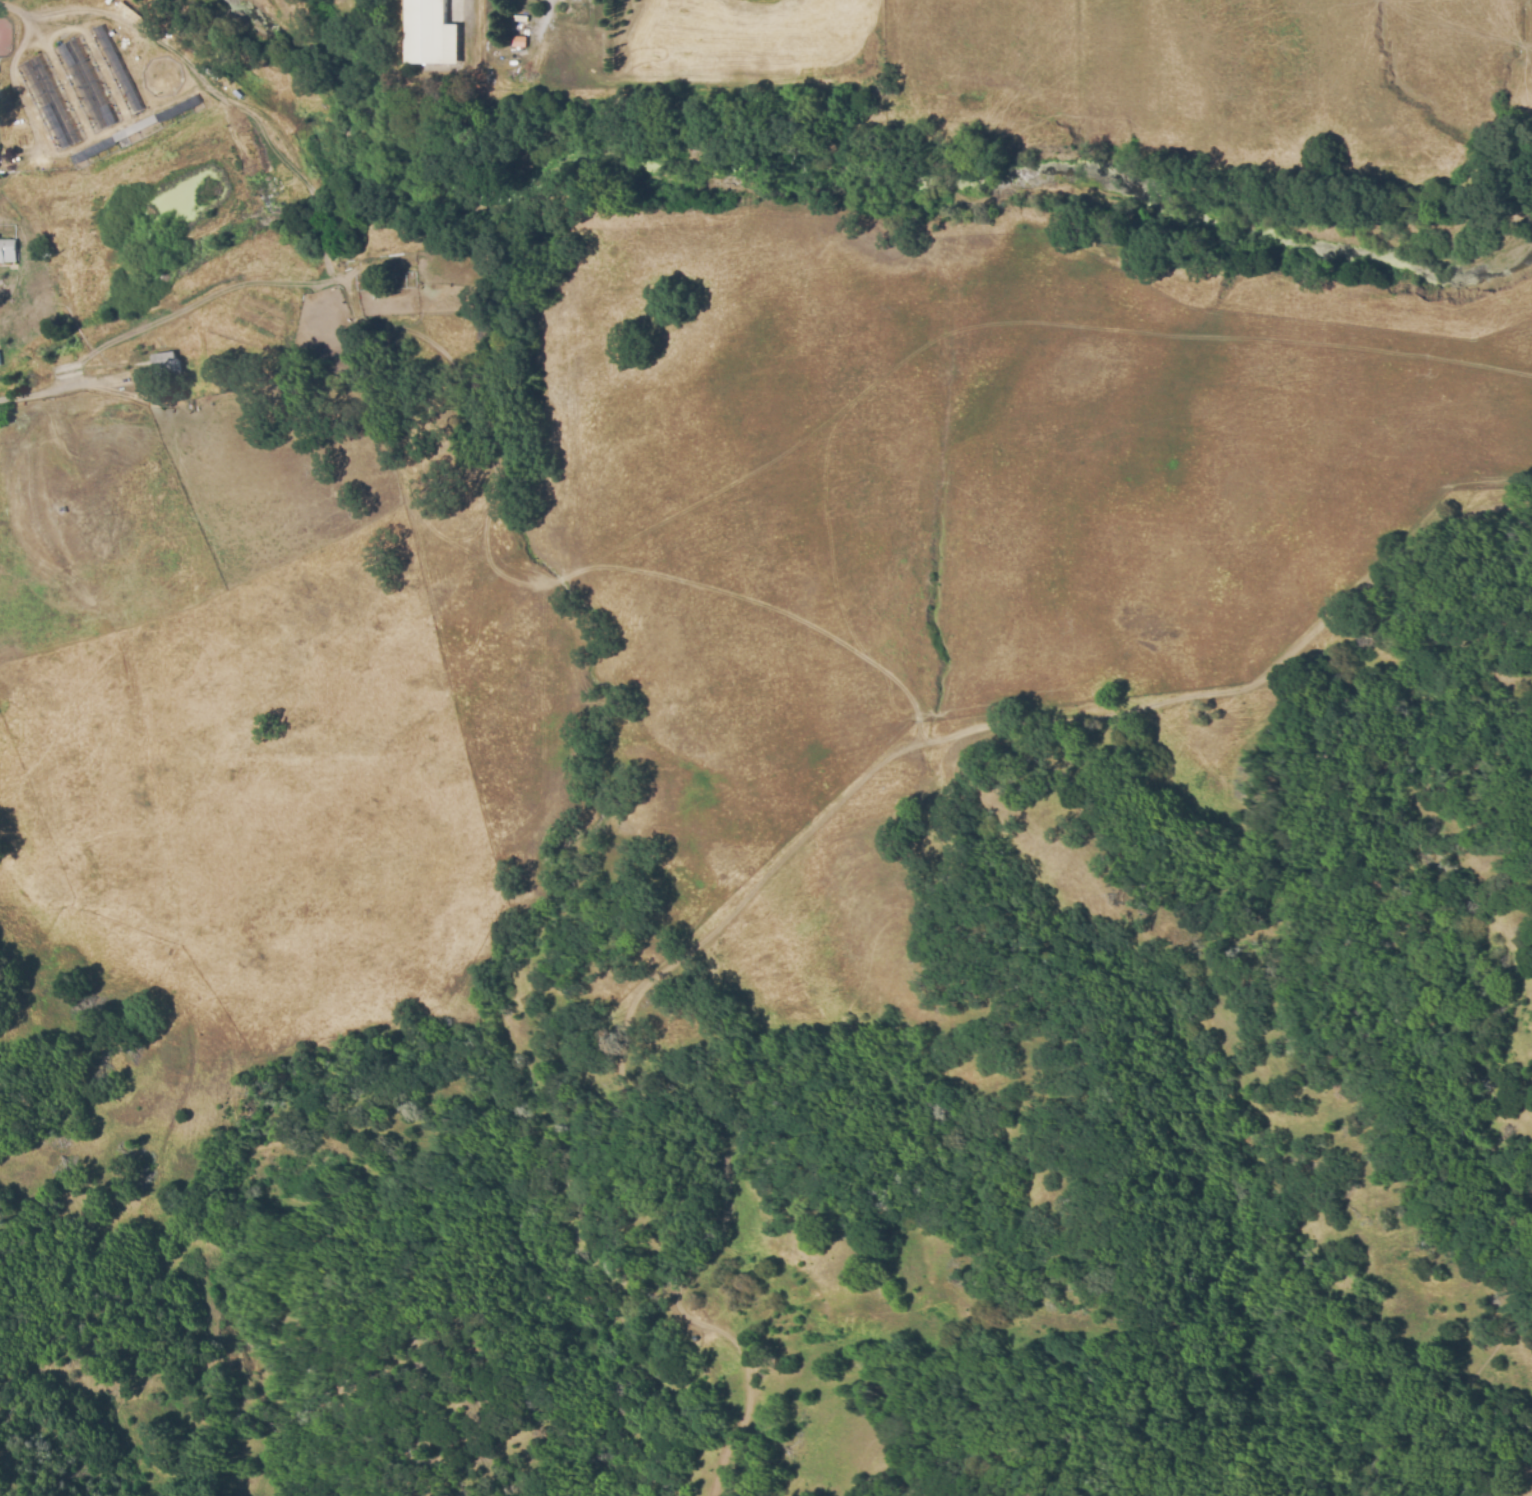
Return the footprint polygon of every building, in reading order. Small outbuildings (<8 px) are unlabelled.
[(409,64),(409,0),(449,0),(449,24),(460,24),(460,64),(409,64)] [(514,36),(527,36),(527,51),(514,52),(514,36)] [(17,263),(0,262),(0,240),(17,240),(17,263)] [(153,354),(156,382),(183,380),(181,358),(175,358),(175,352),(153,354)]
